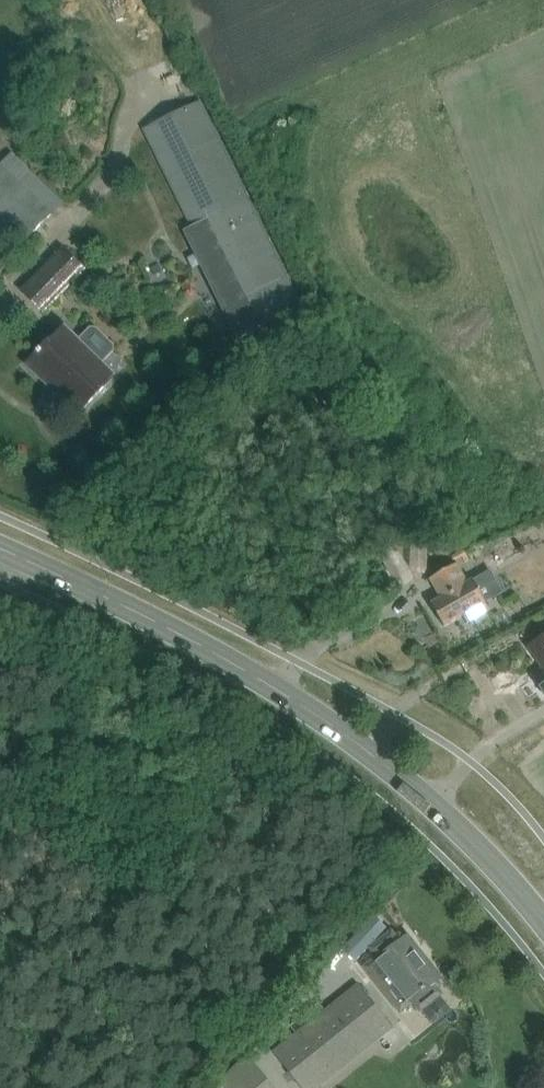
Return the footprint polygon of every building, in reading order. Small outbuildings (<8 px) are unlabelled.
[(109,1),(118,24),(146,14),(141,0),(112,0),(109,1)] [(144,129),(193,228),(187,231),(240,338),(288,311),(285,304),(297,298),(200,102),(144,129)] [(28,238),(51,214),(1,165),(0,166),(0,211),(28,238)] [(85,270),(63,249),(22,291),(44,312),(85,270)] [(165,261),(150,264),(155,288),(169,286),(165,261)] [(63,326),(41,349),(40,348),(37,352),(38,353),(27,364),(78,413),(114,376),(63,326)] [(101,327),(88,338),(110,363),(123,352),(101,327)] [(525,548),(543,539),(543,524),(519,535),(525,548)] [(468,582),(457,563),(430,579),(441,598),(431,603),(444,626),(463,615),(467,623),(490,610),(486,602),(473,579),(468,582)] [(486,578),(494,600),(509,594),(501,572),(486,578)] [(529,647),(532,645),(543,663),(543,635),(528,646),(529,647)] [(373,916),(344,949),(357,960),(386,928),(373,916)] [(399,942),(392,934),(373,949),(380,958),(368,967),(401,1009),(423,992),(424,993),(429,988),(428,987),(439,978),(406,936),(399,942)] [(390,1027),(358,986),(275,1052),(304,1087),(314,1087),(390,1027)] [(246,1056),(222,1081),(228,1087),(272,1087),(246,1056)]
